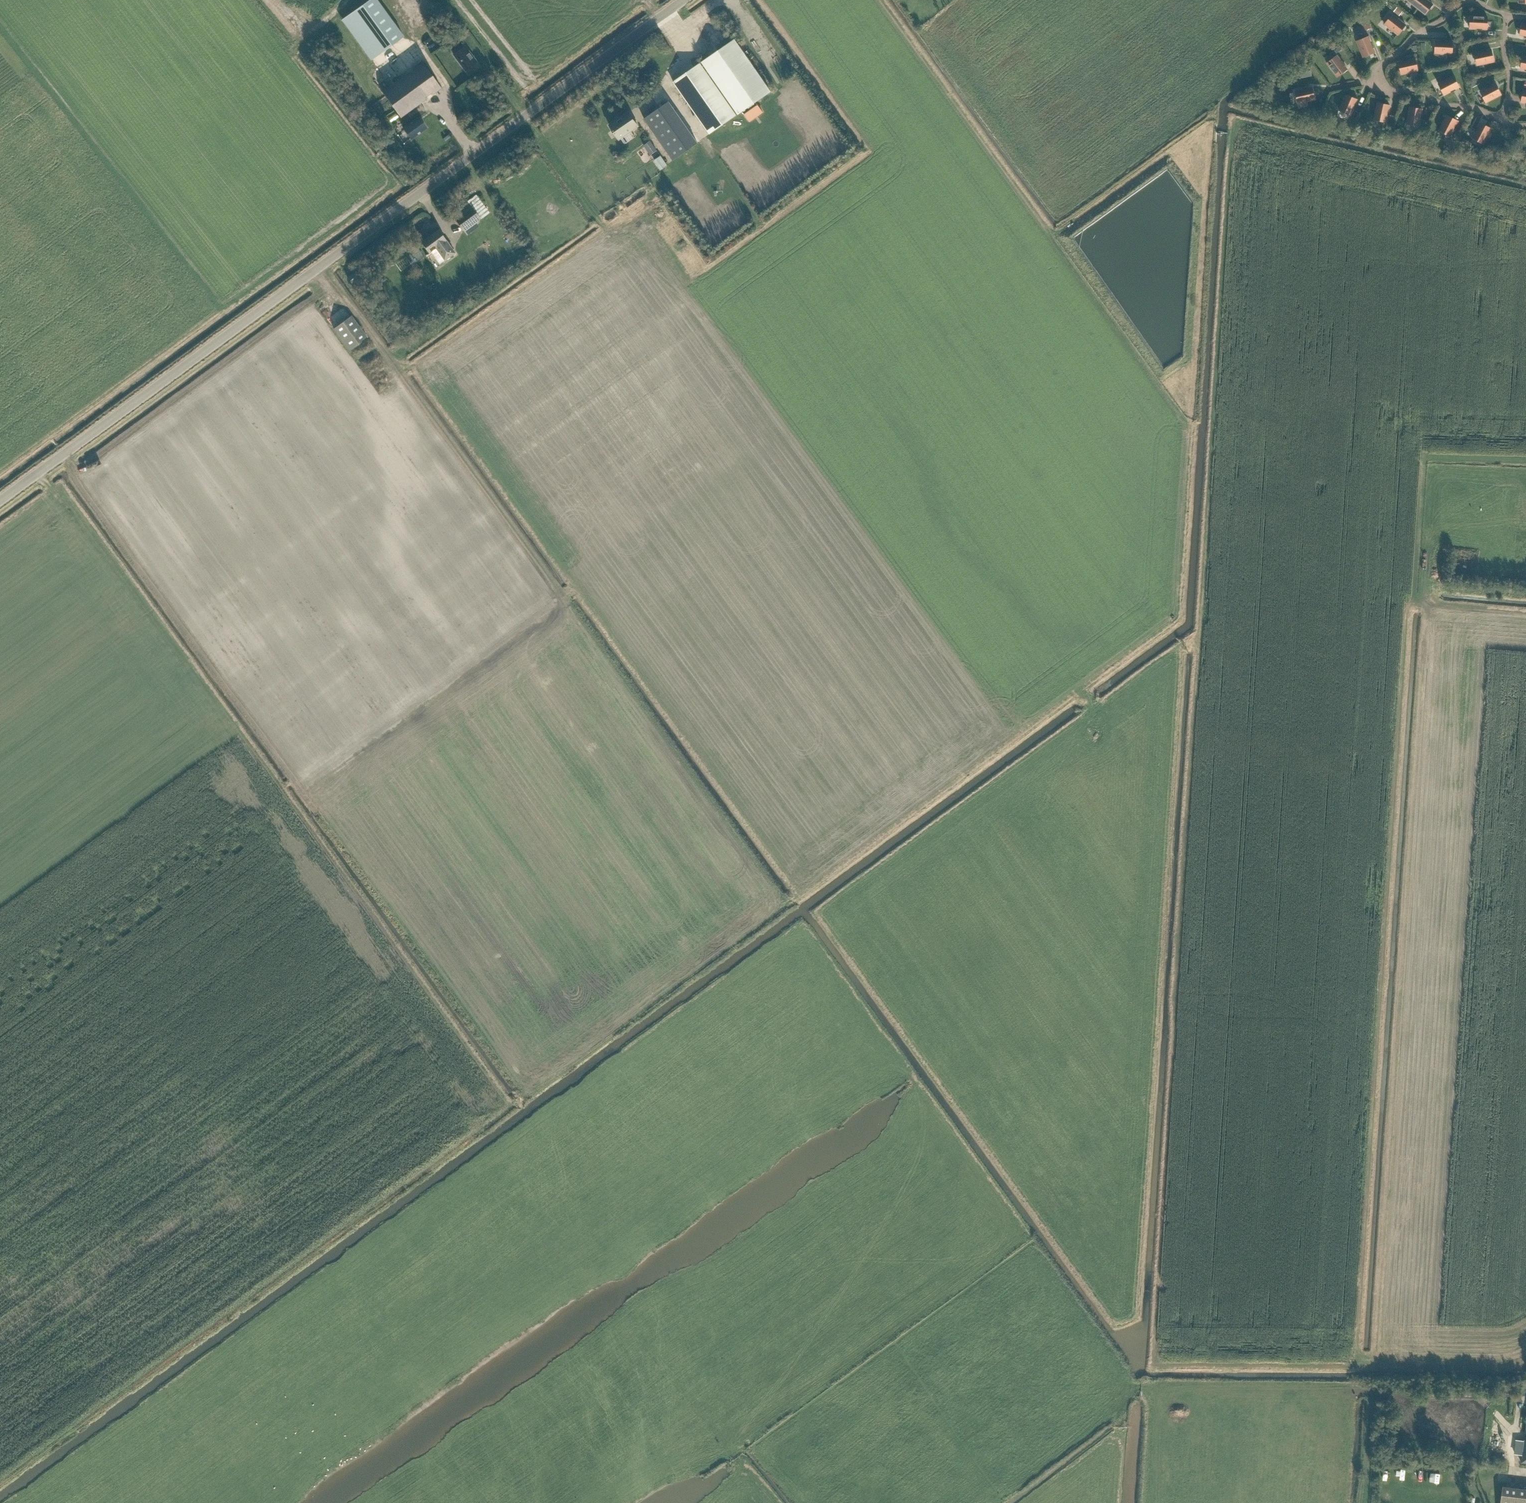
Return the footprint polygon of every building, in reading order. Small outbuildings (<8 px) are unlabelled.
[(378,0),(367,0),(350,12),(379,53),(404,35),(378,0)] [(1412,3),(1425,14),(1433,4),(1428,0),(1408,0),(1412,3)] [(1392,14),(1385,24),(1398,34),(1406,24),(1392,14)] [(1470,15),(1470,28),(1487,29),(1488,16),(1470,15)] [(1369,36),(1357,41),(1363,57),(1375,52),(1369,36)] [(709,71),(715,80),(739,114),(772,91),(735,39),(702,62),(709,71)] [(1436,40),(1435,53),(1452,53),(1453,41),(1436,40)] [(1338,44),(1334,47),(1338,52),(1342,48),(1338,44)] [(454,54),(465,70),(477,62),(465,46),(454,54)] [(1491,49),(1475,52),(1477,65),(1494,61),(1491,49)] [(1337,55),(1327,62),(1337,76),(1347,69),(1337,55)] [(1415,58),(1399,61),(1401,74),(1418,70),(1415,58)] [(418,116),(419,117),(426,111),(420,103),(425,99),(424,98),(431,92),(433,94),(441,88),(422,62),(413,68),(414,70),(408,74),(407,73),(381,91),(401,117),(406,125),(418,116)] [(715,80),(709,71),(707,72),(701,63),(673,82),(709,134),(737,115),(714,81),(715,80)] [(1454,75),(1438,83),(1444,95),(1459,87),(1454,75)] [(1495,83),(1480,91),(1486,102),(1501,94),(1495,83)] [(1312,87),(1295,90),(1298,103),(1315,99),(1312,87)] [(1346,94),(1339,110),(1351,115),(1358,99),(1346,94)] [(668,102),(644,119),(672,160),(697,143),(668,102)] [(1378,102),(1374,119),(1386,122),(1390,105),(1378,102)] [(758,104),(745,114),(750,121),(763,112),(758,104)] [(1410,106),(1407,123),(1420,125),(1422,108),(1410,106)] [(628,111),(608,124),(617,137),(636,125),(628,111)] [(1447,115),(1439,130),(1450,136),(1458,120),(1447,115)] [(418,116),(406,125),(403,127),(411,138),(426,127),(419,117),(418,116)] [(1480,122),(1472,137),(1483,143),(1491,128),(1480,122)] [(650,140),(645,144),(652,154),(657,150),(650,140)] [(661,156),(655,159),(662,169),(668,165),(661,156)] [(475,194),(450,213),(464,231),(481,219),(480,218),(488,212),(475,194)] [(438,229),(420,241),(428,251),(430,250),(438,262),(452,252),(444,240),(445,239),(438,229)] [(354,272),(347,277),(351,282),(358,277),(354,272)] [(351,315),(333,328),(349,350),(367,337),(351,315)] [(1522,1460),(1524,1460),(1523,1462),(1525,1462),(1525,1440),(1516,1439),(1514,1454),(1522,1455),(1522,1460)] [(1500,1502),(1525,1502),(1525,1488),(1502,1486),(1500,1502)]
